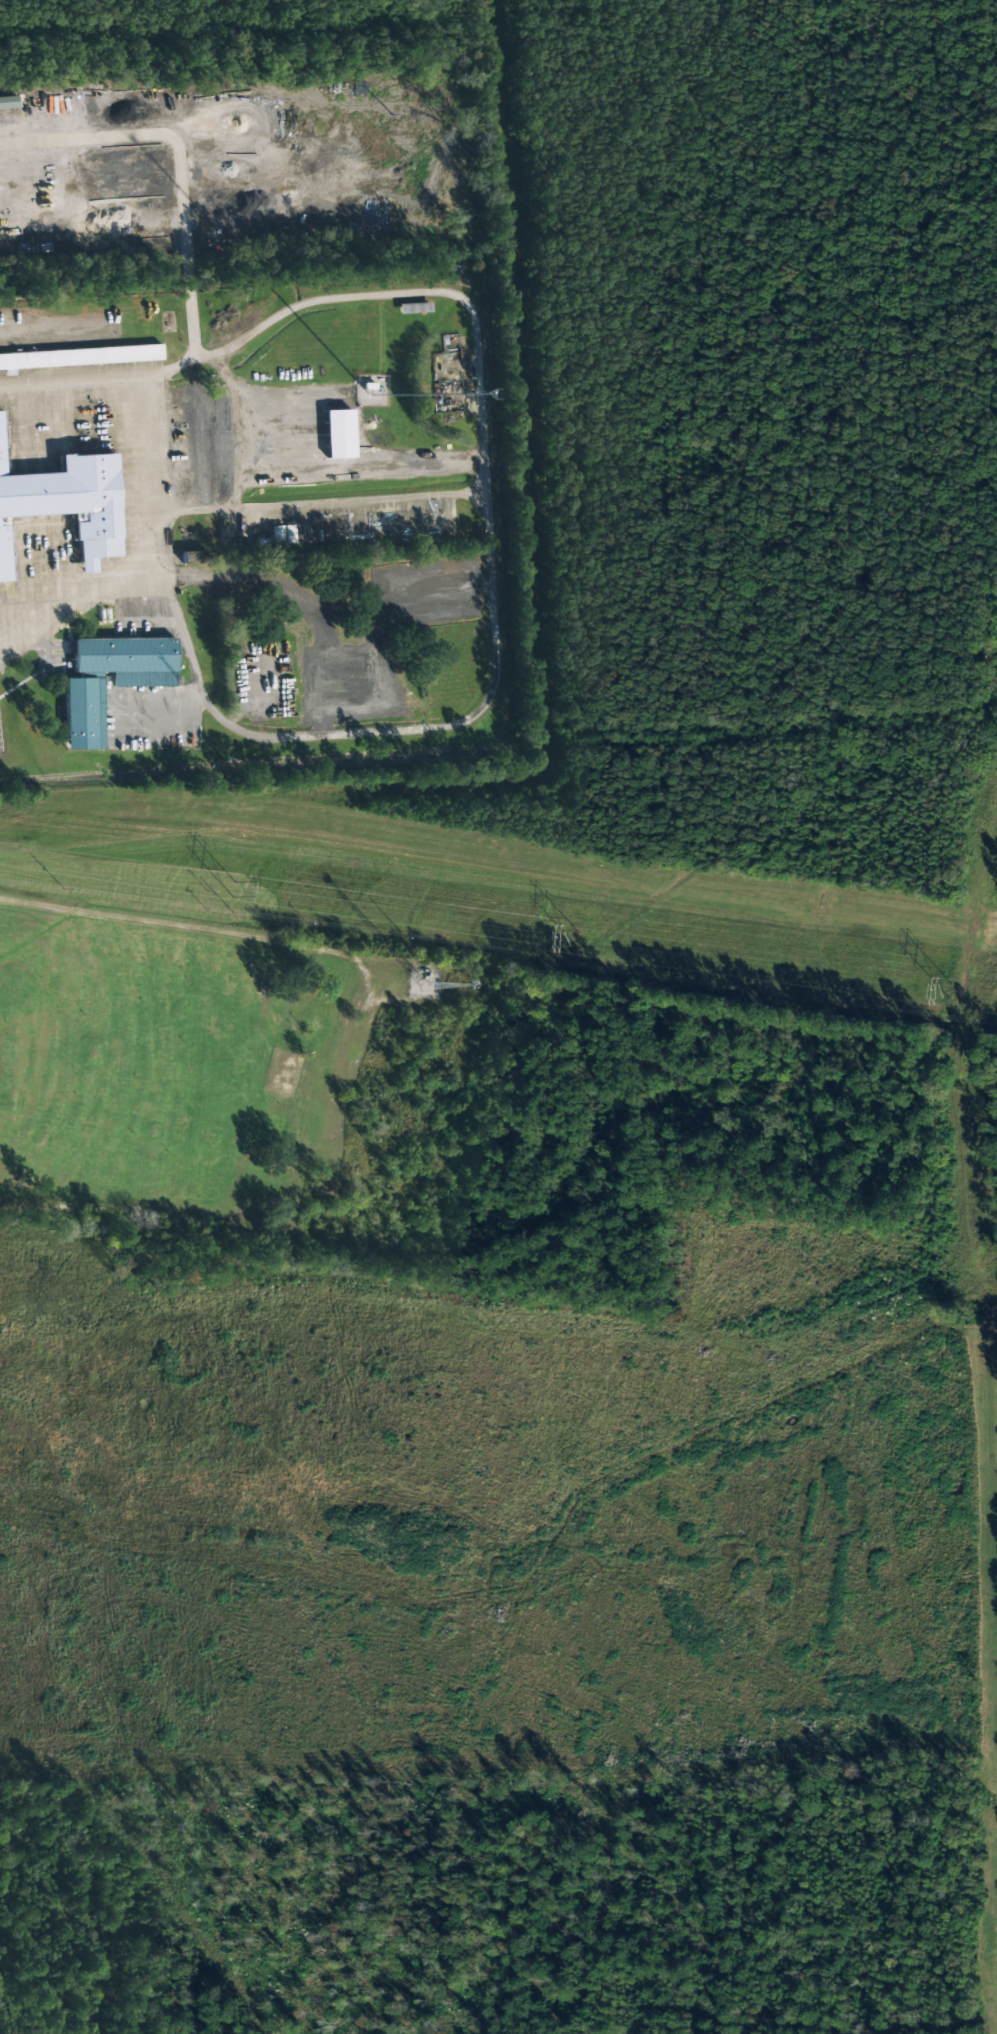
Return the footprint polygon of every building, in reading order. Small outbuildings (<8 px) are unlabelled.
[(19,110),(18,98),(0,98),(0,110),(19,110)] [(3,369),(3,364),(20,363),(21,370),(31,369),(31,362),(176,354),(175,338),(0,348),(0,369),(3,369)] [(23,576),(19,511),(86,507),(90,567),(109,566),(108,551),(132,550),(126,447),(70,450),(71,465),(18,468),(15,404),(0,405),(0,577),(23,576)] [(86,633),(86,664),(95,664),(95,671),(77,671),(78,745),(118,745),(117,666),(125,666),(125,681),(188,680),(187,632),(86,633)]
